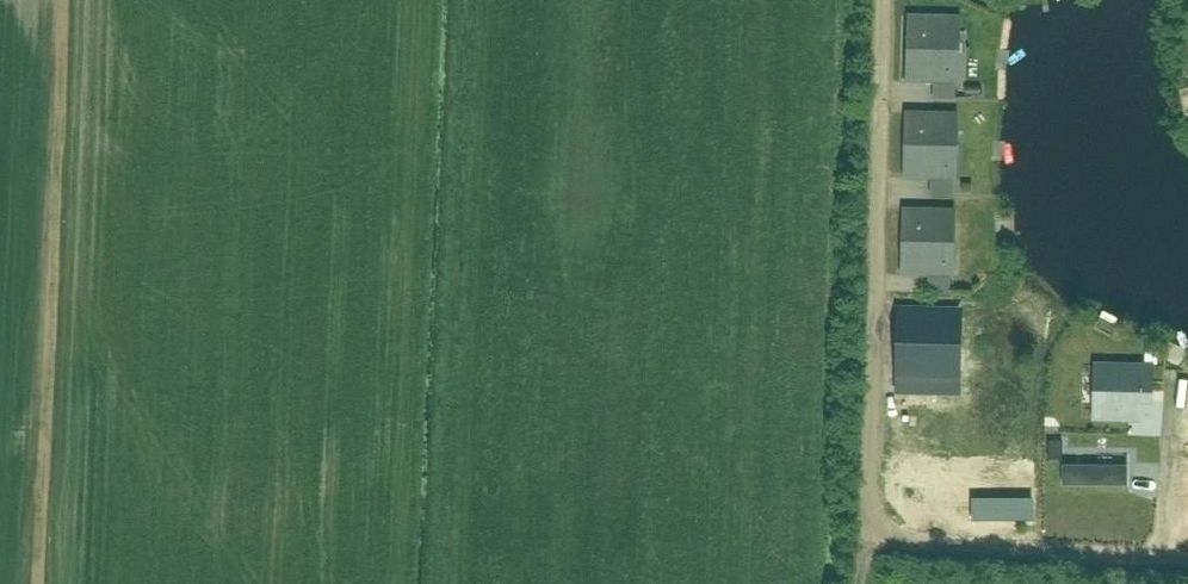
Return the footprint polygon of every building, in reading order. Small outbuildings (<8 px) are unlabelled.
[(958,12),(907,10),(904,77),(932,78),(931,94),(955,95),(958,12)] [(956,108),(905,106),(902,173),(930,174),(929,190),(953,191),(956,108)] [(953,203),(902,201),(899,268),(927,269),(926,285),(950,286),(953,203)] [(964,314),(897,313),(895,403),(962,405),(964,314)] [(1162,366),(1101,364),(1099,420),(1160,422),(1162,366)] [(1130,464),(1066,463),(1065,482),(1130,483),(1130,464)] [(1034,500),(970,499),(969,518),(1033,520),(1034,500)]
